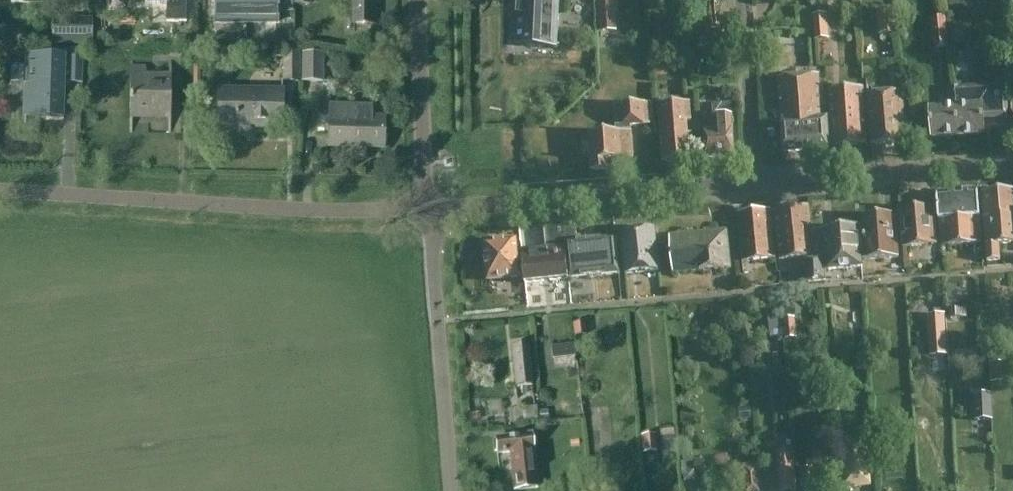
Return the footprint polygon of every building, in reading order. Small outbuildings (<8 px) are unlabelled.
[(145,3),(166,3),(166,22),(186,22),(186,0),(145,0),(145,3)] [(216,23),(276,23),(276,11),(292,11),(292,0),(216,0),(216,23)] [(353,23),(379,23),(379,9),(372,9),(372,0),(353,0),(353,23)] [(514,20),(518,20),(517,45),(537,46),(552,47),(553,38),(555,0),(515,0),(514,20)] [(598,33),(616,32),(614,0),(596,0),(598,33)] [(893,34),(890,9),(875,11),(877,36),(893,34)] [(812,17),(814,41),(827,40),(826,16),(812,17)] [(948,47),(945,16),(929,18),(933,49),(948,47)] [(91,19),(54,19),(54,41),(91,41),(91,19)] [(965,45),(963,26),(948,27),(950,46),(965,45)] [(705,39),(694,39),(695,47),(706,47),(705,39)] [(303,82),(323,82),(323,53),(303,54),(303,82)] [(284,82),(299,82),(298,54),(284,54),(284,82)] [(25,110),(24,124),(26,124),(26,116),(62,117),(63,83),(82,83),(83,57),(26,56),(26,67),(12,66),(11,84),(26,84),(26,96),(25,107),(25,110)] [(131,61),(130,133),(132,133),(132,116),(168,116),(168,133),(170,133),(171,61),(169,61),(169,78),(145,78),(145,67),(133,67),(133,61),(131,61)] [(667,64),(652,65),(652,77),(667,76),(667,64)] [(782,153),(829,149),(826,118),(821,118),(817,74),(777,78),(781,121),(780,121),(782,153)] [(984,134),(982,116),(994,115),(994,118),(1007,117),(1005,84),(954,88),(958,136),(984,134)] [(831,147),(866,145),(862,87),(827,89),(831,147)] [(958,136),(954,88),(946,88),(947,107),(929,108),(931,138),(958,136)] [(219,90),(218,125),(282,126),(283,92),(219,90)] [(869,120),(904,118),(902,91),(867,93),(869,120)] [(652,124),(651,110),(651,102),(613,105),(615,131),(587,133),(590,171),(609,170),(608,160),(632,159),(630,126),(652,124)] [(656,105),(658,135),(660,161),(689,159),(688,147),(696,147),(695,133),(686,133),(685,120),(689,120),(688,103),(684,103),(684,102),(656,105)] [(734,155),(731,110),(731,104),(712,105),(714,131),(703,132),(705,157),(734,155)] [(331,116),(329,116),(329,147),(384,148),(385,118),(370,117),(370,107),(331,106),(331,116)] [(904,118),(869,120),(870,144),(908,142),(906,118),(904,118)] [(1012,209),(1012,189),(981,191),(983,212),(1012,209)] [(938,220),(979,217),(977,192),(936,195),(938,220)] [(813,257),(808,206),(772,209),(777,260),(813,257)] [(936,245),(933,207),(899,209),(902,248),(936,245)] [(983,212),(987,263),(1000,261),(998,245),(1012,243),(1012,209),(983,212)] [(774,259),(770,210),(736,213),(741,262),(774,259)] [(898,258),(895,214),(861,217),(864,261),(898,258)] [(979,217),(938,220),(940,246),(981,243),(979,217)] [(561,224),(567,280),(619,274),(615,239),(576,243),(574,223),(561,224)] [(521,253),(520,253),(523,284),(567,280),(561,224),(547,226),(549,250),(521,253)] [(862,267),(858,227),(811,231),(814,259),(805,259),(807,282),(824,281),(823,271),(862,267)] [(659,271),(654,228),(619,232),(624,274),(659,271)] [(668,236),(672,274),(729,269),(726,231),(668,236)] [(515,241),(501,242),(496,238),(489,238),(485,244),(483,244),(487,283),(519,280),(515,241)] [(946,292),(947,310),(948,310),(957,310),(956,292),(957,285),(947,285),(946,292)] [(957,310),(948,310),(949,319),(962,318),(962,309),(957,310)] [(781,314),(767,316),(769,331),(783,329),(781,314)] [(943,316),(928,317),(930,356),(945,355),(943,316)] [(796,338),(794,320),(783,321),(785,339),(796,338)] [(573,323),(574,336),(585,334),(584,322),(573,323)] [(573,344),(552,346),(554,359),(574,356),(573,344)] [(528,345),(512,346),(516,387),(532,385),(528,345)] [(867,347),(858,348),(858,363),(867,362),(867,347)] [(1005,363),(989,364),(990,383),(1006,382),(1004,382),(1003,364),(1005,364),(1005,363)] [(479,381),(477,369),(465,370),(466,382),(479,381)] [(975,421),(992,420),(990,396),(982,396),(981,392),(974,393),(975,421)] [(538,421),(537,407),(508,410),(509,424),(538,421)] [(547,411),(540,411),(541,421),(549,420),(547,411)] [(538,488),(532,434),(496,438),(496,441),(494,441),(495,451),(497,451),(497,454),(510,452),(514,490),(538,488)] [(657,453),(656,435),(640,436),(641,454),(657,453)] [(885,468),(901,467),(898,443),(882,444),(885,468)] [(843,448),(846,471),(841,472),(842,488),(867,486),(863,446),(843,448)] [(777,453),(780,490),(795,490),(792,452),(777,453)] [(759,465),(741,466),(742,480),(743,480),(744,490),(760,490),(759,480),(760,480),(759,465)] [(816,485),(814,468),(799,469),(800,486),(816,485)] [(694,472),(682,473),(683,484),(694,483),(694,472)]
